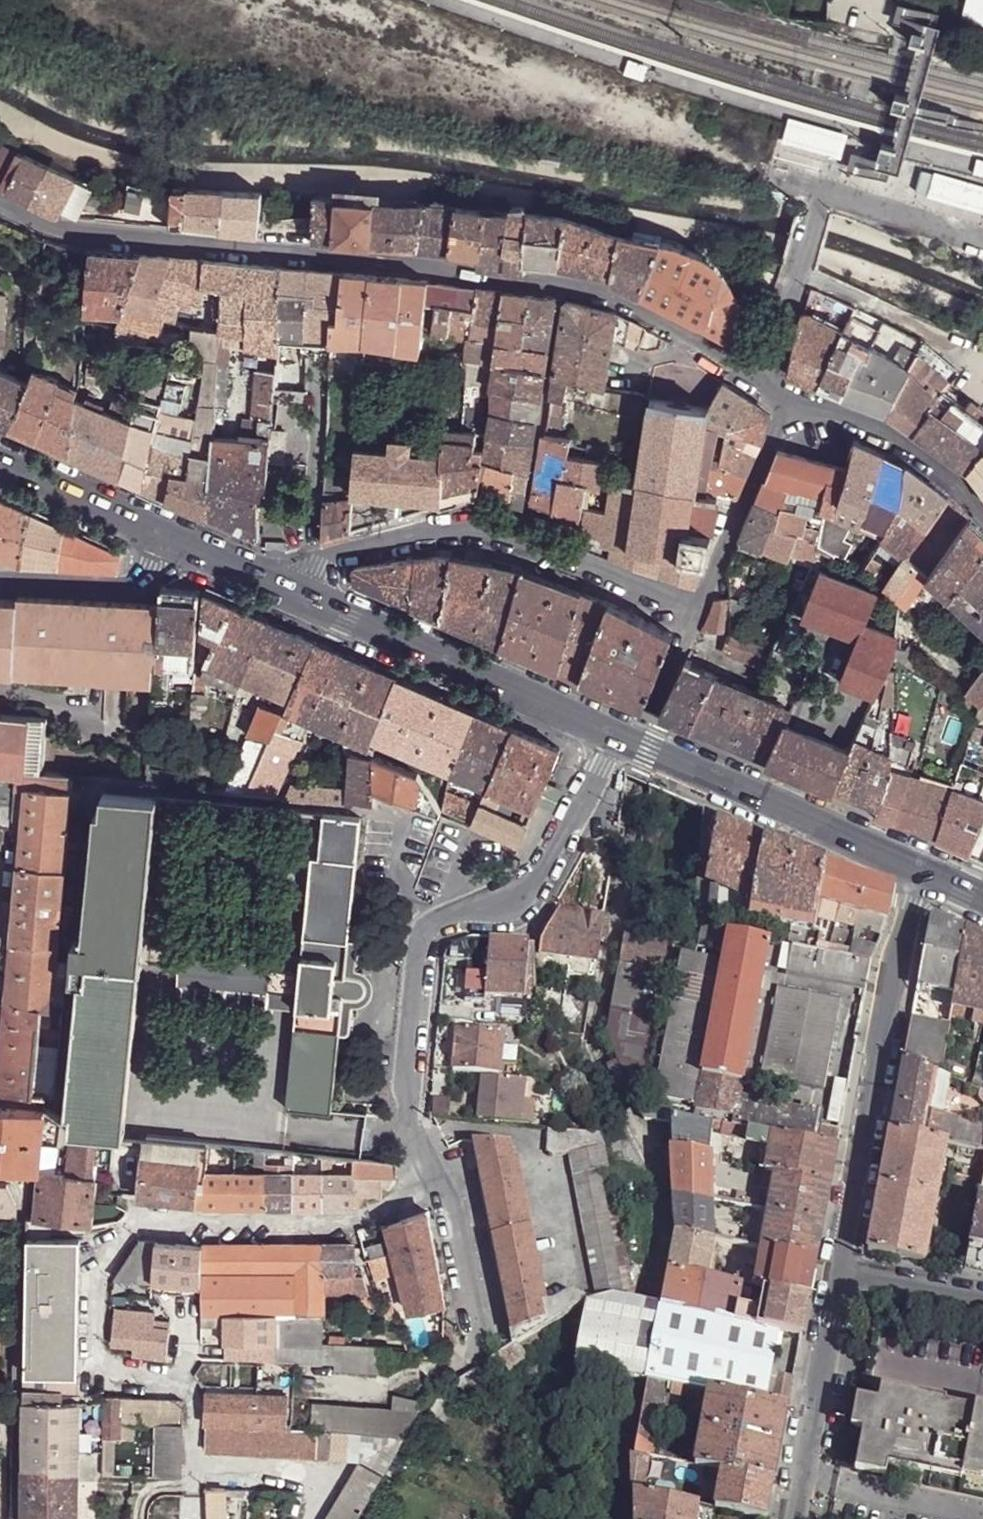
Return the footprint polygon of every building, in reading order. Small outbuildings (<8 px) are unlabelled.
[(923,43),(925,36),(910,33),(909,40),(907,47),(922,50),(923,43)] [(624,76),(645,82),(646,78),(648,66),(627,61),(624,76)] [(905,109),(907,103),(895,100),(892,111),(904,113),(905,109)] [(694,110),(708,115),(710,109),(696,105),(694,110)] [(849,134),(789,118),(781,145),(840,160),(849,134)] [(893,150),(896,141),(884,138),(881,146),(879,151),(892,154),(893,150)] [(545,149),(543,160),(563,163),(564,153),(545,149)] [(50,167),(24,155),(16,172),(6,191),(32,204),(50,167)] [(982,177),(982,161),(976,159),(973,175),(982,177)] [(2,165),(0,170),(0,187),(6,191),(16,172),(2,165)] [(75,180),(50,167),(32,204),(57,216),(75,180)] [(934,171),(927,197),(982,213),(982,185),(934,171)] [(933,175),(920,172),(914,194),(927,197),(933,175)] [(89,187),(75,180),(57,216),(63,220),(66,214),(73,218),(89,187)] [(170,227),(196,230),(220,232),(222,191),(175,187),(174,198),(170,227)] [(222,191),(220,232),(258,236),(261,193),(222,191)] [(174,198),(161,196),(156,226),(170,227),(174,198)] [(315,241),(335,243),(338,199),(314,198),(313,219),(313,241),(315,241)] [(335,243),(370,247),(374,203),(338,199),(335,243)] [(398,204),(374,203),(370,247),(393,249),(398,204)] [(422,204),(398,204),(393,249),(415,251),(422,204)] [(456,206),(422,204),(415,251),(448,254),(456,206)] [(456,206),(448,254),(477,257),(478,257),(486,212),(456,206)] [(476,266),(501,269),(509,214),(486,212),(478,257),(477,257),(476,266)] [(525,272),(525,260),(526,260),(529,216),(509,214),(501,269),(525,272)] [(525,260),(559,266),(566,217),(529,216),(526,260),(525,260)] [(612,275),(618,234),(566,217),(559,266),(611,275),(612,275)] [(610,280),(640,294),(660,243),(618,234),(612,275),(611,275),(610,280)] [(660,243),(640,294),(700,325),(701,324),(727,338),(740,309),(732,289),(716,268),(693,252),(660,243)] [(91,252),(82,251),(80,269),(89,271),(91,252)] [(142,254),(91,252),(89,271),(84,314),(121,317),(142,254)] [(784,260),(764,253),(759,267),(770,271),(779,274),(784,260)] [(170,258),(142,254),(121,317),(116,331),(111,346),(137,348),(138,335),(165,337),(166,320),(152,314),(159,293),(170,258)] [(204,261),(170,258),(159,293),(181,298),(193,301),(203,305),(204,289),(202,288),(204,261)] [(225,263),(204,261),(202,288),(204,289),(222,290),(225,263)] [(260,266),(225,263),(222,290),(218,333),(219,333),(244,336),(250,280),(258,281),(260,266)] [(278,341),(280,268),(260,266),(258,281),(250,280),(244,336),(246,336),(244,350),(259,352),(278,355),(278,341)] [(770,271),(759,267),(753,282),(764,287),(770,271)] [(309,271),(280,268),(278,341),(308,343),(309,271)] [(330,344),(331,322),(339,322),(342,274),(309,271),(308,343),(309,344),(330,344)] [(365,347),(371,276),(342,274),(339,322),(331,322),(330,344),(365,347)] [(401,278),(371,276),(365,347),(394,351),(401,278)] [(428,280),(401,278),(394,351),(421,355),(425,306),(428,283),(428,280)] [(428,283),(425,306),(434,308),(431,334),(468,339),(477,290),(453,287),(428,283)] [(811,284),(802,312),(805,312),(809,313),(821,290),(811,284)] [(495,344),(503,293),(477,290),(468,339),(495,345),(495,344)] [(855,307),(821,290),(809,313),(841,330),(850,316),(855,307)] [(166,320),(174,323),(177,312),(179,308),(181,298),(159,293),(152,314),(166,320)] [(530,296),(503,293),(495,344),(522,347),(530,296)] [(556,299),(530,296),(522,347),(547,350),(556,299)] [(193,301),(181,298),(179,308),(190,311),(193,301)] [(616,312),(565,300),(553,377),(568,381),(602,390),(611,340),(616,314),(616,312)] [(855,307),(850,316),(879,330),(883,321),(855,307)] [(198,318),(177,312),(174,323),(190,329),(194,330),(196,323),(198,318)] [(787,375),(818,387),(841,330),(809,313),(805,312),(802,312),(801,313),(799,314),(797,315),(794,317),(794,321),(798,323),(787,375)] [(646,329),(616,314),(611,340),(638,350),(646,329)] [(879,330),(850,316),(841,330),(872,346),(879,330)] [(923,342),(883,321),(879,330),(872,346),(911,367),(923,342)] [(194,330),(190,329),(188,352),(188,361),(205,363),(217,364),(219,345),(219,333),(218,333),(200,331),(194,330)] [(872,346),(841,330),(818,387),(841,397),(860,354),(867,357),(872,346)] [(92,334),(83,333),(82,343),(91,344),(92,334)] [(219,333),(219,345),(229,347),(244,350),(246,336),(244,336),(219,333)] [(495,345),(468,339),(467,347),(466,359),(465,362),(492,365),(492,364),(495,345)] [(960,372),(923,342),(911,367),(944,391),(945,392),(948,389),(960,372)] [(547,350),(522,347),(495,344),(495,345),(492,364),(495,365),(544,372),(547,350)] [(217,364),(215,388),(215,406),(224,407),(227,364),(229,347),(219,345),(217,364)] [(911,367),(872,346),(867,357),(860,354),(841,397),(888,416),(911,367)] [(259,352),(244,350),(243,363),(258,364),(259,352)] [(144,357),(133,356),(121,407),(111,404),(108,413),(130,421),(133,410),(144,357)] [(428,362),(427,456),(442,457),(442,432),(444,363),(430,362),(428,362)] [(465,368),(464,377),(492,381),(495,365),(492,364),(492,365),(465,362),(465,368)] [(217,364),(205,363),(201,387),(215,388),(217,364)] [(540,398),(544,372),(495,365),(492,381),(491,389),(540,398)] [(944,391),(911,367),(888,416),(904,424),(921,405),(929,411),(930,412),(944,391)] [(70,457),(76,400),(56,391),(60,382),(44,374),(40,373),(31,369),(26,383),(8,429),(70,457)] [(26,383),(0,371),(0,425),(8,429),(26,383)] [(276,373),(256,372),(253,419),(260,420),(273,420),(274,404),(274,388),(276,373)] [(568,381),(553,377),(549,398),(561,401),(563,401),(568,381)] [(652,380),(634,377),(630,394),(648,398),(652,380)] [(76,400),(77,389),(60,382),(56,391),(76,400)] [(708,408),(706,424),(718,428),(719,429),(723,430),(744,397),(723,383),(708,408)] [(215,388),(201,387),(199,407),(198,413),(197,418),(195,436),(213,438),(213,432),(215,406),(215,388)] [(307,390),(274,388),(274,404),(307,407),(307,390)] [(540,398),(491,389),(491,413),(536,421),(540,398)] [(958,398),(948,389),(945,392),(956,401),(958,398)] [(944,391),(930,412),(929,411),(915,431),(966,471),(982,449),(982,424),(964,408),(956,401),(945,392),(944,391)] [(95,399),(87,396),(85,404),(92,406),(95,399)] [(723,430),(742,437),(758,407),(744,397),(723,430)] [(561,401),(549,398),(547,411),(559,414),(561,401)] [(708,408),(651,398),(639,482),(629,549),(678,558),(683,528),(687,529),(694,492),(706,424),(708,408)] [(70,457),(119,478),(127,438),(130,427),(130,421),(108,413),(92,406),(85,404),(76,400),(70,457)] [(964,408),(982,424),(982,412),(970,401),(964,408)] [(904,424),(915,431),(929,411),(921,405),(904,424)] [(215,406),(213,432),(219,433),(223,429),(224,407),(215,406)] [(719,429),(711,466),(745,474),(758,444),(770,414),(758,407),(742,437),(723,430),(719,429)] [(197,418),(160,409),(158,416),(154,435),(194,444),(195,436),(197,418)] [(154,435),(158,416),(133,410),(130,421),(130,427),(154,435)] [(536,421),(491,413),(487,436),(487,439),(532,443),(536,421)] [(273,420),(260,420),(258,438),(266,438),(272,439),(272,431),(273,420)] [(705,493),(711,466),(719,429),(718,428),(706,424),(694,492),(705,493)] [(152,448),(154,435),(130,427),(127,438),(152,448)] [(288,432),(272,431),(272,439),(271,444),(270,463),(285,464),(288,432)] [(459,434),(442,432),(442,457),(441,503),(440,507),(477,496),(479,488),(478,487),(483,459),(482,460),(472,458),(475,436),(459,434)] [(571,437),(544,432),(538,468),(564,473),(567,455),(568,455),(570,445),(571,437)] [(194,444),(154,435),(152,448),(193,456),(194,444)] [(207,518),(213,438),(195,436),(194,444),(193,456),(189,479),(171,476),(168,500),(207,518)] [(127,438),(119,478),(144,489),(152,448),(127,438)] [(258,540),(261,498),(268,498),(270,463),(271,444),(266,443),(213,438),(207,518),(258,540)] [(487,439),(482,460),(483,459),(528,466),(532,443),(487,439)] [(881,454),(853,440),(846,470),(847,470),(836,512),(835,514),(842,517),(861,527),(869,492),(872,492),(881,454)] [(441,503),(442,457),(427,456),(410,455),(411,442),(392,441),(391,453),(356,450),(354,482),(353,495),(387,499),(403,500),(441,503)] [(607,449),(586,446),(585,458),(603,461),(605,461),(607,449)] [(193,456),(152,448),(144,489),(168,500),(171,476),(189,479),(193,456)] [(982,494),(982,449),(966,471),(982,494)] [(846,470),(777,450),(756,502),(776,510),(779,511),(773,527),(798,533),(817,538),(824,506),(836,512),(847,470),(846,470)] [(635,454),(619,452),(617,463),(632,465),(635,454)] [(904,465),(881,454),(872,492),(869,492),(861,527),(883,538),(902,498),(904,465)] [(553,510),(580,518),(585,486),(599,488),(602,469),(603,461),(585,458),(568,455),(567,455),(564,473),(563,478),(559,477),(553,510)] [(521,509),(528,466),(483,459),(478,487),(479,488),(498,493),(497,501),(521,509)] [(947,497),(904,465),(902,498),(883,538),(906,556),(921,535),(947,497)] [(711,466),(705,493),(718,495),(735,498),(745,474),(711,466)] [(538,468),(532,504),(553,510),(559,477),(563,478),(564,473),(538,468)] [(639,482),(613,478),(609,510),(603,510),(584,507),(583,519),(580,534),(585,535),(605,538),(604,545),(610,547),(629,549),(639,482)] [(354,482),(324,479),(324,492),(353,495),(354,482)] [(705,493),(694,492),(687,529),(711,532),(718,495),(705,493)] [(403,500),(387,499),(387,508),(402,509),(403,500)] [(349,534),(352,500),(323,501),(321,541),(349,534)] [(0,501),(0,556),(21,565),(29,515),(0,501)] [(756,502),(741,538),(762,546),(776,510),(756,502)] [(836,512),(824,506),(817,538),(816,546),(833,556),(842,517),(835,514),(836,512)] [(798,533),(773,527),(779,511),(776,510),(762,546),(789,557),(792,551),(798,533)] [(119,554),(29,515),(21,565),(116,569),(119,554)] [(969,519),(946,553),(929,578),(928,578),(949,597),(982,552),(982,532),(969,519)] [(687,529),(683,528),(678,558),(706,562),(707,561),(711,532),(687,529)] [(817,538),(798,533),(792,551),(814,557),(816,546),(817,538)] [(946,553),(921,535),(906,556),(927,576),(929,578),(946,553)] [(762,546),(741,538),(736,548),(758,556),(762,546)] [(871,556),(869,559),(861,572),(870,577),(884,588),(906,556),(883,538),(871,556)] [(629,549),(610,547),(608,559),(656,575),(695,587),(706,562),(678,558),(629,549)] [(869,559),(871,556),(860,548),(848,565),(861,572),(869,559)] [(949,597),(982,630),(982,552),(949,597)] [(441,619),(452,557),(442,556),(416,559),(412,607),(441,619)] [(927,576),(906,556),(884,588),(899,601),(899,602),(907,608),(927,576)] [(474,634),(494,563),(452,557),(441,619),(474,634)] [(412,607),(416,559),(355,567),(355,583),(412,607)] [(765,564),(753,559),(749,571),(760,575),(765,564)] [(521,571),(494,563),(474,634),(500,646),(521,571)] [(355,583),(355,567),(346,569),(346,583),(355,583)] [(877,592),(820,570),(802,616),(856,637),(859,638),(866,623),(877,592)] [(580,592),(521,571),(500,646),(529,658),(558,671),(580,592)] [(171,666),(195,668),(200,593),(163,589),(162,603),(163,603),(159,665),(171,666)] [(156,684),(156,664),(159,665),(163,603),(162,603),(20,592),(19,599),(0,597),(0,696),(1,670),(16,671),(17,664),(114,672),(113,681),(156,684)] [(608,601),(580,592),(558,671),(580,680),(608,601)] [(199,661),(206,664),(209,665),(244,680),(267,622),(235,608),(205,595),(199,661)] [(751,602),(729,597),(729,598),(730,621),(744,625),(751,602)] [(729,598),(713,600),(700,631),(701,633),(730,632),(730,621),(729,598)] [(638,706),(642,708),(671,634),(608,601),(580,680),(638,706)] [(805,625),(792,619),(781,648),(794,653),(805,625)] [(744,625),(730,621),(730,632),(740,636),(744,625)] [(290,700),(317,643),(291,632),(267,622),(244,680),(257,685),(279,696),(290,700)] [(896,635),(866,623),(859,638),(894,652),(894,646),(896,635)] [(740,636),(730,632),(723,650),(726,655),(756,667),(756,669),(765,673),(770,659),(773,650),(740,636)] [(894,646),(905,650),(909,645),(904,637),(896,633),(896,635),(894,646)] [(840,680),(875,695),(882,679),(888,666),(893,655),(894,652),(859,638),(856,637),(840,680)] [(313,723),(343,654),(317,643),(290,700),(285,711),(307,721),(313,723)] [(914,667),(922,657),(909,645),(905,650),(894,646),(894,652),(893,655),(893,657),(905,660),(914,667)] [(773,650),(770,659),(784,665),(789,654),(774,648),(773,650)] [(313,723),(351,740),(371,749),(371,748),(374,739),(398,678),(343,654),(313,723)] [(660,714),(690,727),(715,676),(690,665),(684,663),(660,714)] [(16,671),(16,674),(113,681),(114,672),(17,664),(16,671)] [(155,694),(169,695),(171,666),(159,665),(156,664),(156,684),(155,694)] [(240,691),(244,680),(209,665),(205,675),(209,678),(240,691)] [(888,680),(893,682),(893,669),(888,666),(882,679),(888,681),(888,680)] [(977,678),(962,666),(957,673),(971,684),(977,678)] [(977,678),(971,684),(966,692),(967,693),(980,704),(980,705),(982,707),(982,669),(977,678)] [(194,705),(208,706),(209,678),(205,675),(197,672),(194,705)] [(690,727),(735,746),(757,696),(715,676),(690,727)] [(418,758),(442,697),(398,678),(374,739),(418,758)] [(888,681),(882,679),(875,695),(872,703),(882,704),(888,681)] [(239,695),(246,699),(250,700),(257,685),(244,680),(240,691),(239,695)] [(882,704),(892,706),(893,682),(888,680),(888,681),(882,704)] [(980,705),(980,704),(967,693),(962,700),(977,713),(980,705)] [(273,710),(284,713),(285,711),(290,700),(279,696),(273,710)] [(735,746),(768,760),(784,724),(790,710),(763,698),(757,696),(735,746)] [(418,758),(454,773),(477,712),(442,697),(418,758)] [(236,706),(231,721),(237,724),(242,708),(236,706)] [(249,737),(271,741),(284,713),(273,710),(263,707),(249,737)] [(247,796),(274,799),(298,745),(300,739),(305,730),(305,727),(307,721),(285,711),(284,713),(271,741),(263,760),(247,796)] [(488,787),(514,729),(477,712),(454,773),(488,787)] [(879,717),(867,713),(863,721),(877,725),(879,717)] [(47,719),(0,715),(0,771),(20,774),(20,772),(43,774),(47,719)] [(872,748),(890,756),(891,732),(891,731),(891,719),(879,716),(879,717),(877,725),(877,727),(872,748)] [(877,725),(863,721),(855,740),(872,748),(877,727),(877,725)] [(768,760),(832,788),(849,752),(784,724),(768,760)] [(974,724),(968,739),(979,744),(982,728),(974,724)] [(545,783),(560,748),(514,729),(488,787),(503,794),(535,808),(536,807),(538,801),(545,783)] [(890,756),(890,767),(908,774),(910,774),(912,769),(907,767),(914,742),(906,740),(907,738),(891,732),(890,756)] [(968,739),(961,762),(977,768),(982,771),(982,745),(979,744),(968,739)] [(352,756),(374,759),(375,758),(374,749),(371,748),(371,749),(351,740),(345,755),(352,756)] [(832,788),(854,798),(872,748),(855,740),(849,752),(832,788)] [(876,808),(877,808),(890,767),(890,756),(872,748),(854,798),(876,808)] [(263,760),(244,751),(227,794),(247,796),(263,760)] [(374,759),(352,756),(349,790),(348,803),(354,804),(354,803),(375,804),(375,791),(374,790),(374,759)] [(375,791),(439,815),(439,813),(438,813),(439,812),(418,776),(400,768),(394,766),(375,758),(374,759),(374,790),(375,791)] [(977,768),(961,762),(959,768),(958,770),(973,776),(977,768)] [(873,817),(894,822),(908,774),(890,767),(877,808),(876,808),(873,817)] [(0,771),(0,827),(14,828),(18,789),(20,774),(0,771)] [(74,784),(75,778),(43,774),(20,772),(20,774),(18,789),(28,790),(29,787),(73,792),(74,784)] [(894,822),(936,835),(952,790),(910,774),(908,774),(894,822)] [(961,782),(955,780),(952,790),(958,792),(961,782)] [(553,787),(545,783),(538,801),(546,804),(552,802),(555,792),(553,787)] [(286,800),(316,802),(317,787),(293,785),(286,800)] [(73,792),(29,787),(28,790),(0,1085),(0,1094),(33,1097),(42,1012),(51,1013),(73,792)] [(316,802),(348,803),(349,790),(338,789),(317,787),(316,802)] [(481,807),(495,813),(503,794),(488,787),(481,807)] [(966,853),(972,840),(982,816),(982,801),(958,792),(952,790),(936,835),(937,836),(935,839),(966,853)] [(469,801),(447,792),(439,812),(438,813),(439,813),(463,821),(469,801)] [(70,1131),(124,1136),(140,983),(142,966),(143,949),(158,795),(149,795),(149,797),(104,793),(102,811),(98,811),(84,942),(74,941),(70,983),(80,983),(66,1114),(72,1115),(70,1131)] [(463,821),(473,825),(481,807),(469,801),(463,821)] [(497,835),(520,845),(528,827),(495,813),(481,807),(473,825),(497,835)] [(694,907),(749,918),(754,890),(764,838),(763,837),(705,812),(705,810),(702,809),(694,907)] [(332,1009),(334,996),(341,997),(343,997),(353,998),(359,998),(361,997),(366,993),(368,987),(367,980),(362,976),(356,975),(345,974),(343,974),(336,974),(337,961),(345,961),(347,961),(348,945),(348,942),(354,887),(356,862),(362,817),(324,814),(320,856),(311,855),(302,954),(300,971),(271,967),(272,964),(271,964),(242,961),(242,976),(241,980),(238,979),(237,991),(267,995),(269,994),(270,991),(298,993),(296,1009),(287,1108),(332,1112),(340,1029),(341,1009),(339,1010),(332,1009)] [(972,840),(982,845),(982,816),(972,840)] [(818,898),(824,860),(764,837),(763,837),(764,838),(754,890),(749,918),(790,926),(802,929),(813,931),(815,916),(818,898)] [(869,875),(824,860),(818,898),(862,910),(888,918),(894,887),(869,875)] [(818,898),(815,916),(857,929),(862,910),(818,898)] [(857,929),(882,935),(888,918),(862,910),(857,929)] [(570,958),(595,963),(603,918),(560,911),(543,941),(542,953),(570,958)] [(966,929),(931,913),(918,985),(942,989),(941,1000),(950,1001),(952,990),(955,991),(966,929)] [(712,918),(710,930),(722,932),(724,921),(712,918)] [(802,929),(790,926),(786,945),(794,947),(799,948),(802,929)] [(710,930),(707,930),(701,929),(698,948),(698,950),(724,955),(728,934),(722,932),(710,930)] [(966,929),(955,991),(952,1007),(982,1012),(982,937),(966,929)] [(619,959),(667,968),(672,944),(672,942),(624,933),(619,959)] [(701,1076),(741,1084),(759,989),(767,991),(769,977),(761,976),(767,942),(745,938),(728,934),(724,955),(723,964),(701,1076)] [(470,938),(464,939),(459,939),(451,943),(446,950),(444,959),(468,960),(470,938)] [(468,968),(486,969),(489,940),(484,939),(473,939),(470,938),(468,960),(468,968)] [(484,994),(524,996),(528,942),(511,941),(489,940),(486,969),(484,994)] [(524,996),(535,998),(534,943),(528,942),(524,996)] [(849,959),(851,947),(817,942),(816,947),(834,951),(833,955),(849,959)] [(184,999),(266,1006),(296,1009),(298,993),(270,991),(269,994),(267,995),(237,991),(238,979),(241,980),(242,976),(242,961),(271,964),(272,964),(271,967),(300,971),(302,954),(272,951),(189,943),(183,947),(182,953),(143,949),(142,966),(140,983),(179,987),(178,990),(179,995),(184,999)] [(849,959),(872,963),(877,949),(852,943),(851,947),(849,959)] [(789,972),(867,988),(872,963),(849,959),(833,955),(815,952),(799,948),(794,947),(789,972)] [(815,952),(833,955),(834,951),(816,947),(815,952)] [(655,1099),(695,1107),(701,1076),(723,964),(683,957),(655,1099)] [(567,974),(593,978),(595,963),(570,958),(567,974)] [(642,1102),(667,968),(619,959),(607,1030),(615,1054),(618,1059),(619,1063),(640,1109),(642,1102)] [(345,961),(337,961),(336,974),(343,974),(345,961)] [(357,963),(347,961),(345,974),(356,975),(357,963)] [(465,1000),(483,1002),(484,994),(486,969),(468,968),(465,1000)] [(762,1079),(821,1090),(838,1001),(778,990),(762,1079)] [(341,997),(334,996),(332,1009),(339,1010),(341,997)] [(353,998),(343,997),(341,1009),(352,1011),(353,998)] [(950,1001),(941,1000),(936,1023),(949,1025),(950,1021),(952,1007),(953,1001),(950,1001)] [(982,1027),(982,1012),(952,1007),(950,1021),(982,1027)] [(917,1009),(915,1019),(927,1022),(929,1011),(917,1009)] [(904,1059),(940,1076),(945,1047),(948,1029),(949,1025),(936,1023),(927,1022),(915,1019),(912,1019),(904,1059)] [(453,1069),(497,1074),(502,1033),(456,1028),(453,1069)] [(890,1132),(939,1141),(951,1081),(940,1076),(904,1059),(890,1132)] [(478,1117),(520,1122),(521,1103),(524,1080),(482,1076),(478,1117)] [(741,1084),(701,1076),(695,1107),(694,1112),(701,1114),(732,1120),(734,1121),(738,1099),(741,1084)] [(951,1081),(939,1141),(947,1143),(982,1150),(982,1097),(951,1081)] [(773,1134),(812,1142),(814,1130),(817,1115),(807,1113),(808,1106),(801,1105),(800,1111),(792,1109),(794,1103),(781,1100),(779,1107),(738,1099),(734,1121),(732,1120),(731,1126),(758,1132),(773,1134)] [(644,1118),(670,1120),(669,1114),(670,1114),(671,1108),(642,1102),(640,1109),(644,1118)] [(520,1122),(529,1123),(531,1105),(521,1103),(520,1122)] [(830,1120),(841,1122),(843,1108),(832,1106),(830,1120)] [(40,1175),(39,1173),(45,1114),(45,1113),(0,1108),(0,1171),(29,1174),(40,1175)] [(65,1127),(65,1118),(60,1117),(45,1108),(45,1113),(45,1114),(61,1124),(65,1127)] [(672,1148),(697,1151),(697,1145),(708,1146),(709,1131),(699,1130),(699,1119),(670,1114),(669,1114),(670,1120),(672,1148)] [(722,1124),(731,1126),(732,1120),(701,1114),(700,1119),(710,1121),(722,1123),(722,1124)] [(699,1130),(709,1131),(710,1121),(700,1119),(699,1119),(699,1130)] [(722,1123),(710,1121),(709,1131),(708,1146),(708,1152),(712,1153),(712,1160),(721,1160),(721,1137),(722,1124),(722,1123)] [(65,1127),(61,1124),(58,1148),(69,1150),(71,1135),(72,1133),(64,1129),(65,1127)] [(721,1137),(729,1139),(731,1126),(722,1124),(721,1137)] [(731,1126),(729,1139),(744,1141),(747,1141),(757,1137),(758,1132),(731,1126)] [(549,1129),(547,1153),(550,1157),(554,1159),(570,1155),(569,1154),(600,1149),(603,1148),(597,1136),(549,1129)] [(812,1142),(837,1147),(839,1135),(814,1130),(812,1142)] [(747,1144),(771,1148),(773,1134),(758,1132),(757,1137),(747,1141),(747,1144)] [(868,1251),(925,1262),(947,1143),(939,1141),(890,1132),(868,1251)] [(776,1173),(831,1181),(837,1147),(812,1142),(773,1134),(771,1148),(766,1171),(776,1173)] [(67,1175),(91,1177),(95,1141),(95,1137),(71,1135),(69,1150),(67,1175)] [(610,1167),(649,1180),(649,1176),(646,1170),(643,1166),(631,1139),(618,1138),(597,1135),(597,1136),(603,1148),(610,1167)] [(107,1142),(104,1170),(137,1172),(140,1140),(107,1138),(107,1142)] [(209,1154),(210,1144),(147,1138),(146,1141),(144,1155),(199,1161),(197,1180),(205,1180),(204,1173),(208,1174),(208,1160),(209,1154)] [(554,1302),(539,1304),(508,1144),(473,1141),(499,1266),(515,1340),(587,1304),(588,1303),(589,1296),(583,1300),(572,1293),(554,1302)] [(265,1149),(253,1148),(253,1165),(265,1165),(265,1163),(265,1149)] [(675,1196),(712,1203),(712,1191),(712,1160),(712,1153),(708,1152),(697,1151),(672,1148),(675,1196)] [(601,1170),(608,1170),(600,1149),(569,1154),(570,1155),(574,1176),(601,1170)] [(293,1154),(293,1156),(293,1164),(304,1164),(304,1154),(293,1154)] [(140,1196),(195,1202),(197,1180),(199,1161),(144,1155),(140,1196)] [(265,1165),(265,1174),(294,1174),(293,1164),(293,1156),(285,1155),(285,1162),(265,1163),(265,1165)] [(336,1156),(324,1155),(324,1168),(336,1169),(336,1156)] [(397,1162),(354,1158),(354,1174),(355,1174),(355,1176),(383,1176),(397,1176),(397,1162)] [(574,1176),(598,1300),(613,1296),(613,1293),(624,1291),(605,1189),(601,1170),(574,1176)] [(763,1189),(772,1191),(776,1173),(766,1171),(763,1189)] [(204,1203),(205,1207),(264,1206),(313,1206),(355,1206),(355,1205),(355,1196),(355,1176),(355,1174),(354,1174),(294,1174),(265,1174),(208,1174),(204,1173),(205,1180),(204,1203)] [(769,1212),(823,1221),(831,1181),(776,1173),(772,1191),(769,1212)] [(59,1221),(92,1224),(94,1200),(95,1191),(96,1178),(91,1177),(67,1175),(67,1177),(41,1174),(37,1219),(59,1221)] [(383,1198),(383,1176),(355,1176),(355,1196),(359,1196),(360,1198),(383,1198)] [(195,1202),(204,1203),(205,1180),(197,1180),(195,1202)] [(0,1183),(0,1211),(16,1213),(18,1201),(9,1184),(0,1183)] [(614,1187),(605,1189),(624,1291),(625,1299),(634,1301),(614,1187)] [(737,1191),(734,1206),(736,1206),(745,1208),(747,1193),(737,1191)] [(677,1234),(713,1240),(712,1210),(712,1203),(675,1196),(677,1234)] [(982,1243),(982,1200),(979,1199),(978,1204),(973,1228),(971,1241),(982,1243)] [(966,1227),(973,1228),(978,1204),(971,1203),(966,1227)] [(406,1309),(446,1303),(439,1259),(430,1217),(431,1216),(429,1210),(428,1210),(402,1221),(389,1225),(388,1225),(393,1249),(397,1269),(406,1309)] [(16,1230),(16,1213),(0,1211),(0,1229),(16,1230)] [(762,1249),(816,1259),(823,1221),(769,1212),(762,1249)] [(389,1225),(402,1221),(401,1216),(392,1218),(387,1220),(389,1225)] [(662,1306),(735,1321),(738,1306),(742,1284),(742,1283),(736,1282),(706,1276),(713,1240),(677,1234),(663,1305),(662,1306)] [(84,1236),(28,1236),(25,1376),(80,1377),(84,1236)] [(194,1282),(204,1283),(204,1278),(205,1246),(140,1240),(116,1278),(159,1280),(194,1282)] [(204,1278),(324,1277),(323,1294),(368,1293),(360,1268),(353,1268),(354,1246),(349,1246),(324,1245),(205,1246),(204,1278)] [(397,1269),(393,1249),(367,1255),(372,1275),(397,1269)] [(809,1297),(816,1259),(762,1249),(757,1275),(755,1287),(765,1289),(809,1297)] [(978,1252),(969,1250),(967,1266),(976,1268),(978,1252)] [(753,1286),(755,1287),(757,1275),(743,1273),(743,1278),(738,1277),(736,1282),(742,1283),(742,1284),(753,1286)] [(281,1314),(322,1314),(322,1308),(323,1294),(324,1277),(204,1278),(204,1283),(204,1293),(204,1313),(203,1325),(221,1325),(221,1313),(228,1313),(278,1314),(281,1314)] [(204,1283),(194,1282),(194,1285),(194,1288),(196,1290),(200,1292),(204,1293),(204,1283)] [(749,1308),(753,1286),(742,1284),(738,1306),(749,1308)] [(757,1326),(801,1334),(809,1297),(765,1289),(760,1309),(757,1326)] [(617,1375),(628,1376),(642,1303),(634,1301),(625,1299),(613,1296),(598,1300),(588,1303),(587,1304),(574,1366),(617,1375)] [(662,1306),(663,1305),(652,1304),(642,1303),(628,1376),(628,1378),(639,1380),(648,1381),(649,1381),(662,1306)] [(709,1391),(788,1406),(792,1382),(768,1378),(777,1330),(757,1326),(735,1321),(662,1306),(649,1381),(666,1383),(701,1390),(709,1391)] [(735,1321),(757,1326),(760,1309),(749,1308),(738,1306),(735,1321)] [(117,1307),(113,1343),(135,1345),(133,1353),(167,1355),(170,1325),(155,1323),(156,1309),(117,1307)] [(322,1343),(322,1314),(281,1314),(278,1314),(228,1313),(227,1359),(322,1361),(322,1358),(322,1343)] [(874,1323),(857,1417),(865,1418),(860,1441),(870,1442),(865,1470),(885,1475),(887,1465),(916,1470),(918,1460),(962,1469),(963,1465),(982,1468),(982,1344),(874,1323)] [(336,1343),(322,1343),(322,1358),(335,1358),(336,1343)] [(391,1346),(336,1343),(335,1358),(334,1368),(390,1371),(391,1346)] [(36,1390),(80,1390),(80,1377),(25,1376),(25,1390),(36,1390)] [(294,1377),(280,1377),(279,1388),(294,1389),(294,1377)] [(635,1454),(652,1456),(665,1392),(666,1383),(649,1381),(648,1381),(635,1454)] [(693,1395),(701,1390),(666,1383),(665,1392),(671,1392),(670,1396),(693,1400),(693,1395)] [(25,1401),(37,1402),(36,1390),(25,1390),(25,1401)] [(206,1424),(287,1428),(288,1395),(208,1391),(206,1424)] [(316,1400),(314,1428),(331,1430),(408,1436),(430,1398),(396,1391),(395,1405),(316,1400)] [(723,1471),(774,1481),(782,1443),(788,1406),(764,1402),(709,1391),(695,1464),(701,1466),(708,1468),(723,1471)] [(105,1402),(105,1437),(117,1437),(121,1437),(134,1437),(135,1422),(156,1424),(155,1477),(182,1477),(185,1400),(122,1397),(120,1397),(105,1397),(105,1402)] [(78,1451),(79,1401),(71,1402),(41,1401),(37,1402),(25,1401),(23,1502),(22,1518),(78,1518),(78,1451)] [(206,1449),(331,1454),(331,1430),(314,1428),(292,1428),(287,1428),(206,1424),(206,1449)] [(408,1436),(331,1430),(331,1454),(362,1455),(387,1470),(408,1436)] [(117,1437),(105,1437),(103,1451),(103,1475),(116,1476),(117,1437)] [(870,1442),(860,1441),(855,1468),(865,1470),(870,1442)] [(652,1456),(680,1462),(682,1452),(661,1448),(652,1456)] [(359,1518),(385,1472),(362,1459),(336,1505),(359,1518)] [(916,1470),(960,1478),(961,1474),(982,1478),(982,1468),(963,1465),(962,1469),(918,1460),(916,1470)] [(716,1507),(767,1518),(774,1481),(723,1471),(716,1507)] [(227,1487),(207,1487),(207,1491),(209,1518),(228,1518),(227,1487)] [(699,1504),(635,1491),(635,1518),(697,1518),(699,1504)] [(359,1518),(336,1505),(327,1518),(359,1518)]
